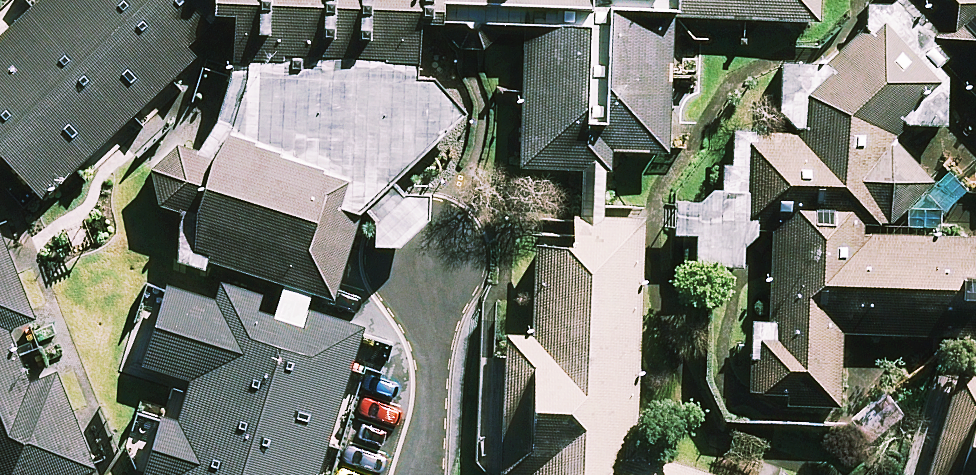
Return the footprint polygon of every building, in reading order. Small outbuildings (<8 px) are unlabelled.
[(0,31),(0,161),(45,206),(194,59),(185,50),(218,20),(211,19),(213,0),(32,0),(0,31)] [(211,19),(218,20),(232,20),(232,67),(218,124),(198,154),(174,148),(151,172),(157,206),(180,212),(175,264),(204,273),(207,263),(329,301),(357,212),(464,122),(433,80),(418,78),(420,29),(443,31),(445,6),(588,11),(589,0),(213,0),(211,19)] [(675,18),(820,23),(820,0),(676,0),(675,18)] [(975,90),(975,0),(892,0),(975,90)] [(675,18),(606,14),(592,28),(524,26),(519,172),(611,175),(612,154),(672,156),(675,18)] [(751,192),(750,216),(868,224),(891,220),(931,181),(886,137),(944,79),(882,17),(871,29),(864,22),(828,58),(833,73),(808,89),(808,127),(754,127),(753,141),(747,141),(746,187),(751,192)] [(635,452),(643,219),(571,217),(570,248),(534,247),(531,337),(506,336),(501,474),(710,474),(635,452)] [(762,219),(750,395),(781,408),(838,412),(842,334),(975,339),(975,234),(762,219)] [(0,243),(0,474),(82,474),(91,471),(53,377),(25,388),(3,332),(31,321),(0,243)] [(313,312),(307,332),(250,315),(256,296),(224,286),(218,304),(164,287),(141,362),(193,378),(180,420),(162,415),(144,474),(321,474),(367,328),(313,312)] [(927,474),(975,474),(975,376),(958,371),(927,474)]
